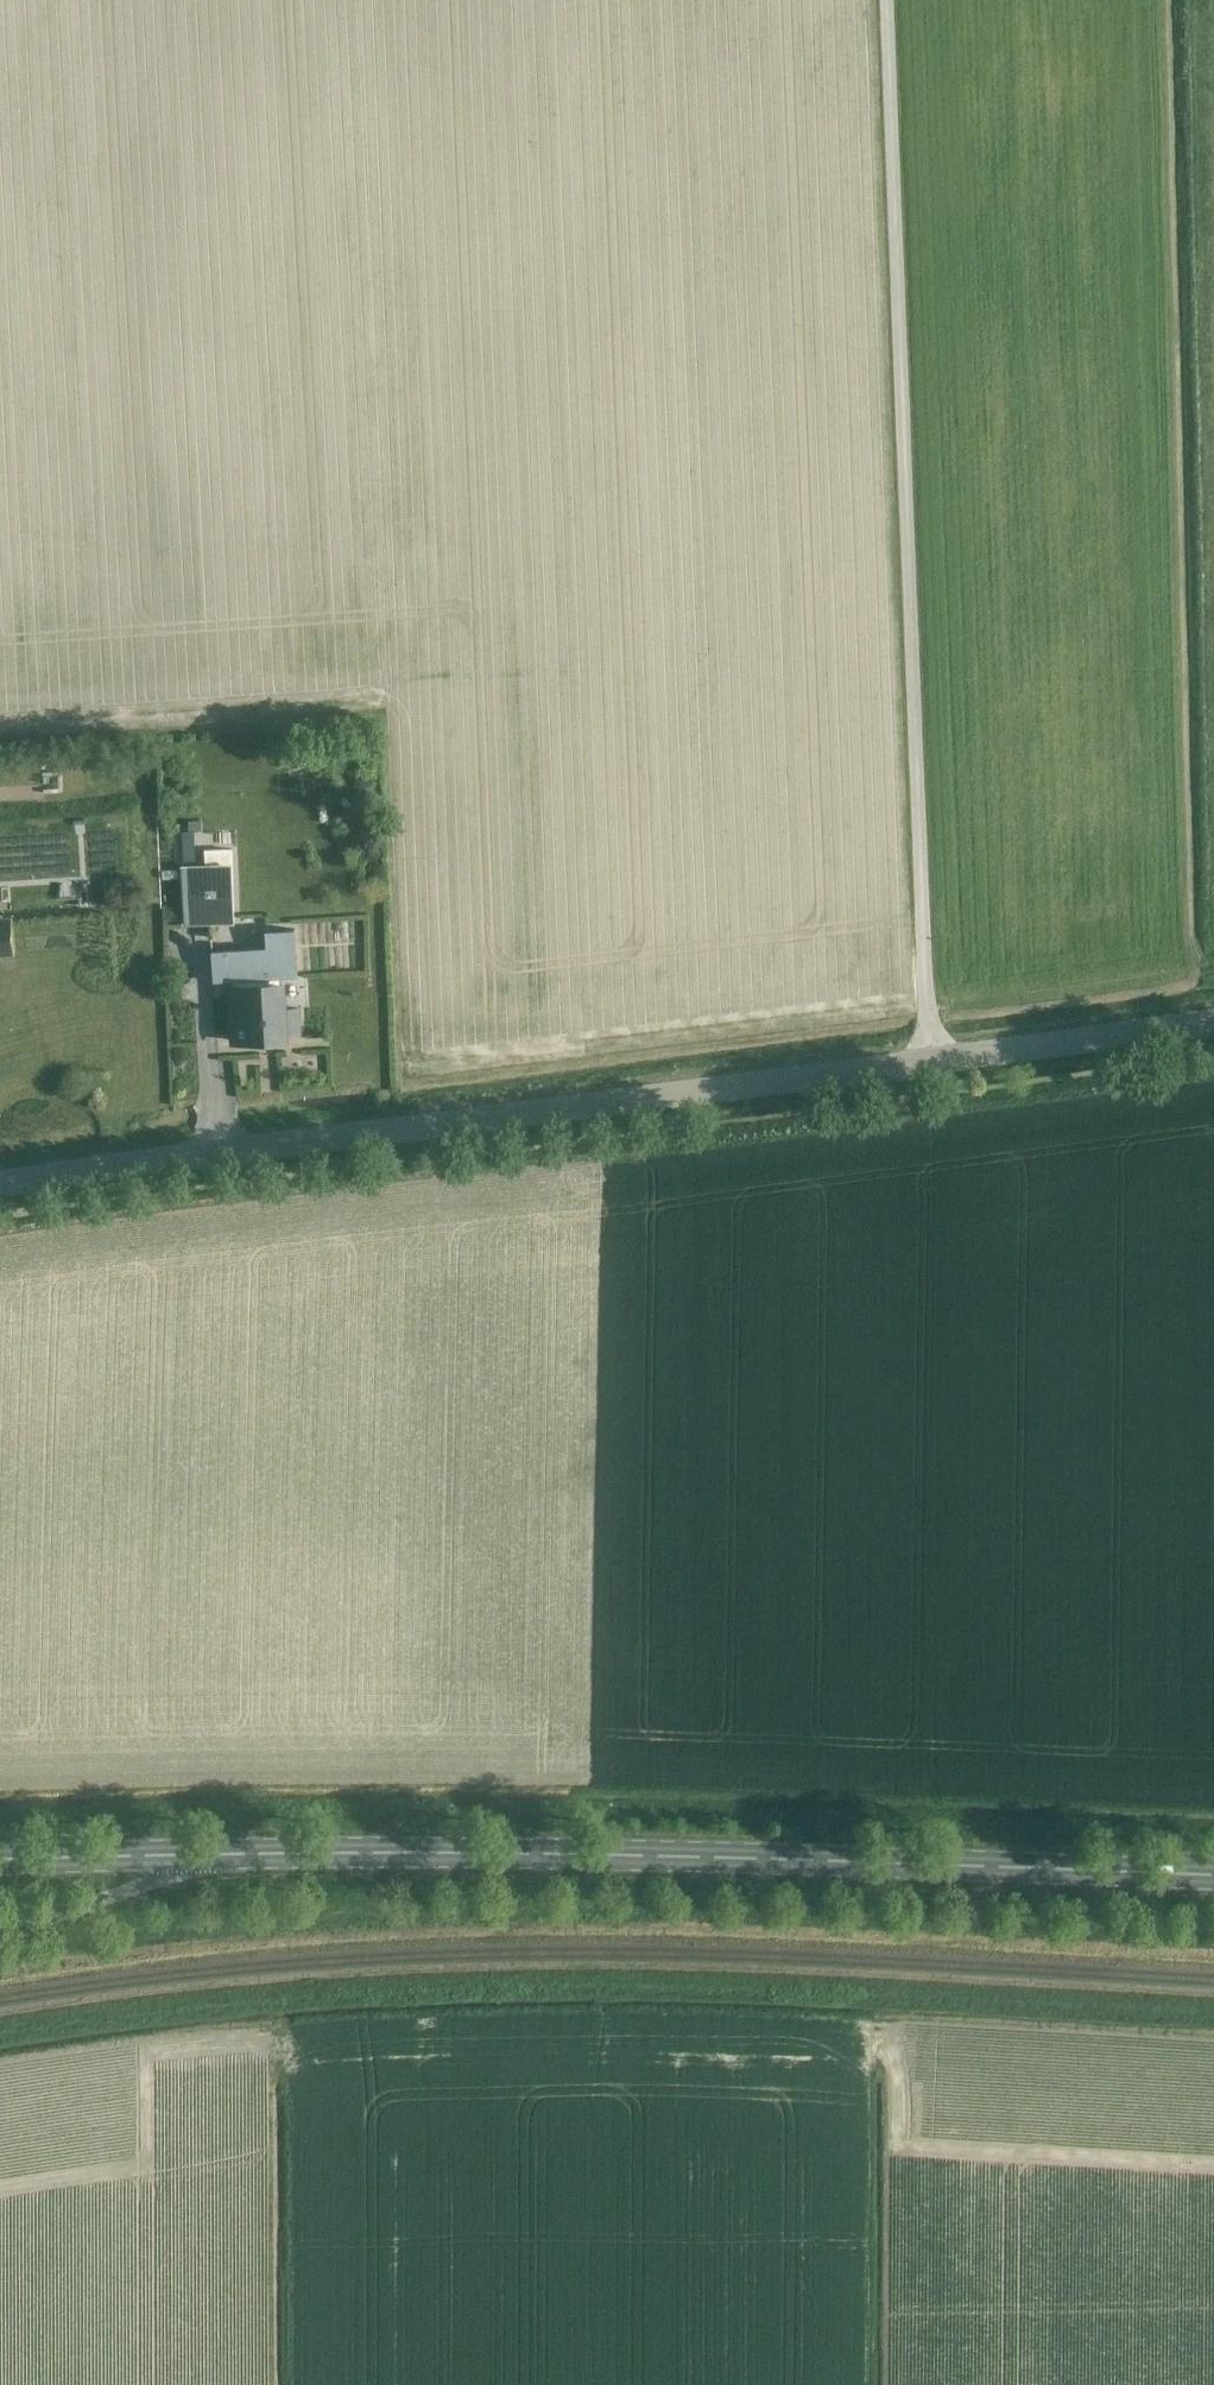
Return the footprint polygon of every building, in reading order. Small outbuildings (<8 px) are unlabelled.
[(235,921),(232,848),(205,849),(205,863),(184,865),(188,924),(235,921)] [(12,917),(0,918),(0,951),(14,950),(12,917)] [(283,1008),(282,983),(279,983),(279,976),(298,975),(295,928),(266,930),(267,946),(212,950),(214,980),(234,979),(234,986),(232,986),(235,1041),(285,1037),(284,1033),(301,1032),(299,1007),(283,1008)]
